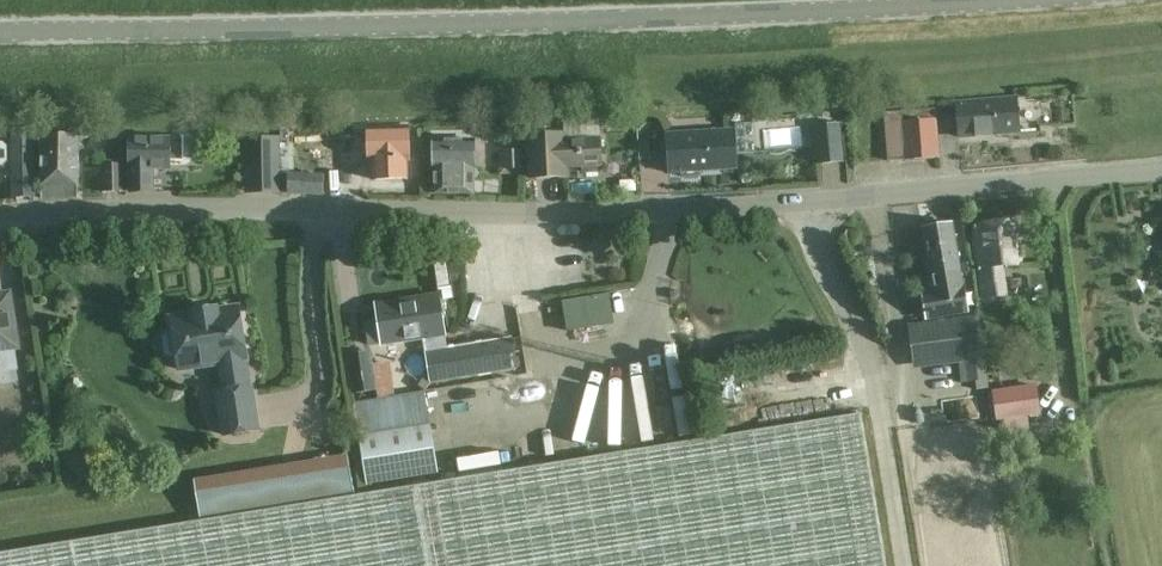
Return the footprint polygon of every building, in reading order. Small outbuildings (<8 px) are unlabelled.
[(956,103),(959,137),(1020,132),(1017,98),(956,103)] [(888,157),(888,161),(904,160),(940,157),(935,110),(888,113),(888,121),(884,122),(885,131),(888,157)] [(287,194),(324,195),(324,174),(293,173),(293,123),(280,122),(280,135),(280,142),(280,166),(282,166),(281,194),(287,194)] [(814,125),(817,164),(843,162),(839,123),(814,125)] [(408,127),(368,128),(369,161),(372,161),(373,180),(406,179),(405,160),(409,160),(408,127)] [(681,175),(684,178),(696,177),(699,174),(699,171),(735,169),(734,130),(668,134),(670,173),(680,172),(681,175)] [(78,197),(78,133),(42,133),(41,197),(78,197)] [(261,166),(280,166),(280,142),(280,135),(262,134),(261,166)] [(563,134),(527,136),(529,178),(566,176),(566,167),(581,167),(582,173),(598,172),(597,166),(601,166),(599,136),(563,138),(563,134)] [(129,138),(130,191),(148,191),(148,169),(170,169),(170,160),(183,159),(182,137),(169,138),(129,138)] [(473,141),(434,141),(434,194),(473,194),(473,141)] [(496,147),(497,172),(523,171),(523,147),(496,147)] [(13,181),(13,196),(35,196),(34,162),(20,162),(20,181),(13,181)] [(102,192),(124,191),(123,164),(102,164),(102,192)] [(971,225),(983,298),(1006,294),(1001,264),(1022,262),(1015,219),(971,225)] [(921,293),(926,320),(968,313),(960,271),(951,223),(922,229),(930,276),(933,291),(921,293)] [(678,291),(669,292),(670,299),(680,298),(678,291)] [(0,294),(0,352),(19,349),(10,292),(0,294)] [(376,318),(365,319),(369,344),(380,342),(380,344),(423,337),(430,383),(517,369),(511,336),(446,347),(444,334),(438,295),(374,305),(376,318)] [(214,391),(222,437),(260,432),(253,384),(251,384),(238,307),(217,311),(217,309),(192,313),(193,315),(171,318),(173,331),(166,332),(162,338),(165,355),(169,358),(178,358),(180,370),(216,364),(221,389),(214,391)] [(965,362),(968,381),(987,379),(978,316),(973,317),(973,315),(908,324),(914,369),(965,362)] [(346,355),(352,394),(377,391),(371,351),(346,355)] [(1004,420),(1006,433),(1029,430),(1027,416),(1040,414),(1036,384),(992,391),(996,421),(1004,420)] [(367,485),(438,474),(425,391),(353,403),(367,485)] [(637,434),(648,434),(647,406),(636,407),(637,434)] [(0,554),(0,565),(885,565),(860,413),(0,554)]
